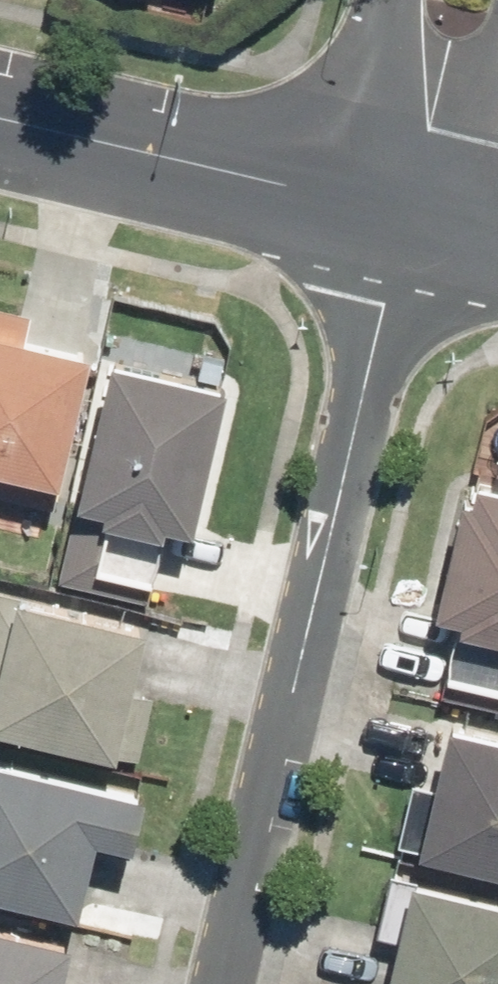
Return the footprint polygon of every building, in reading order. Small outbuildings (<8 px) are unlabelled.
[(50,512),(86,357),(19,342),(26,316),(0,310),(0,500),(50,512)] [(214,392),(94,364),(60,510),(65,512),(49,584),(143,606),(159,534),(180,539),(214,392)] [(489,461),(483,491),(449,483),(419,618),(446,624),(429,699),(497,715),(497,463),(489,461)] [(127,769),(145,693),(129,689),(142,630),(0,598),(0,740),(127,769)] [(385,854),(497,880),(497,737),(433,722),(417,789),(401,785),(385,854)] [(62,920),(79,847),(121,856),(134,799),(0,769),(0,906),(62,920)] [(382,873),(367,938),(383,941),(373,983),(497,983),(497,899),(382,873)] [(58,944),(0,931),(0,983),(49,983),(58,944)]
